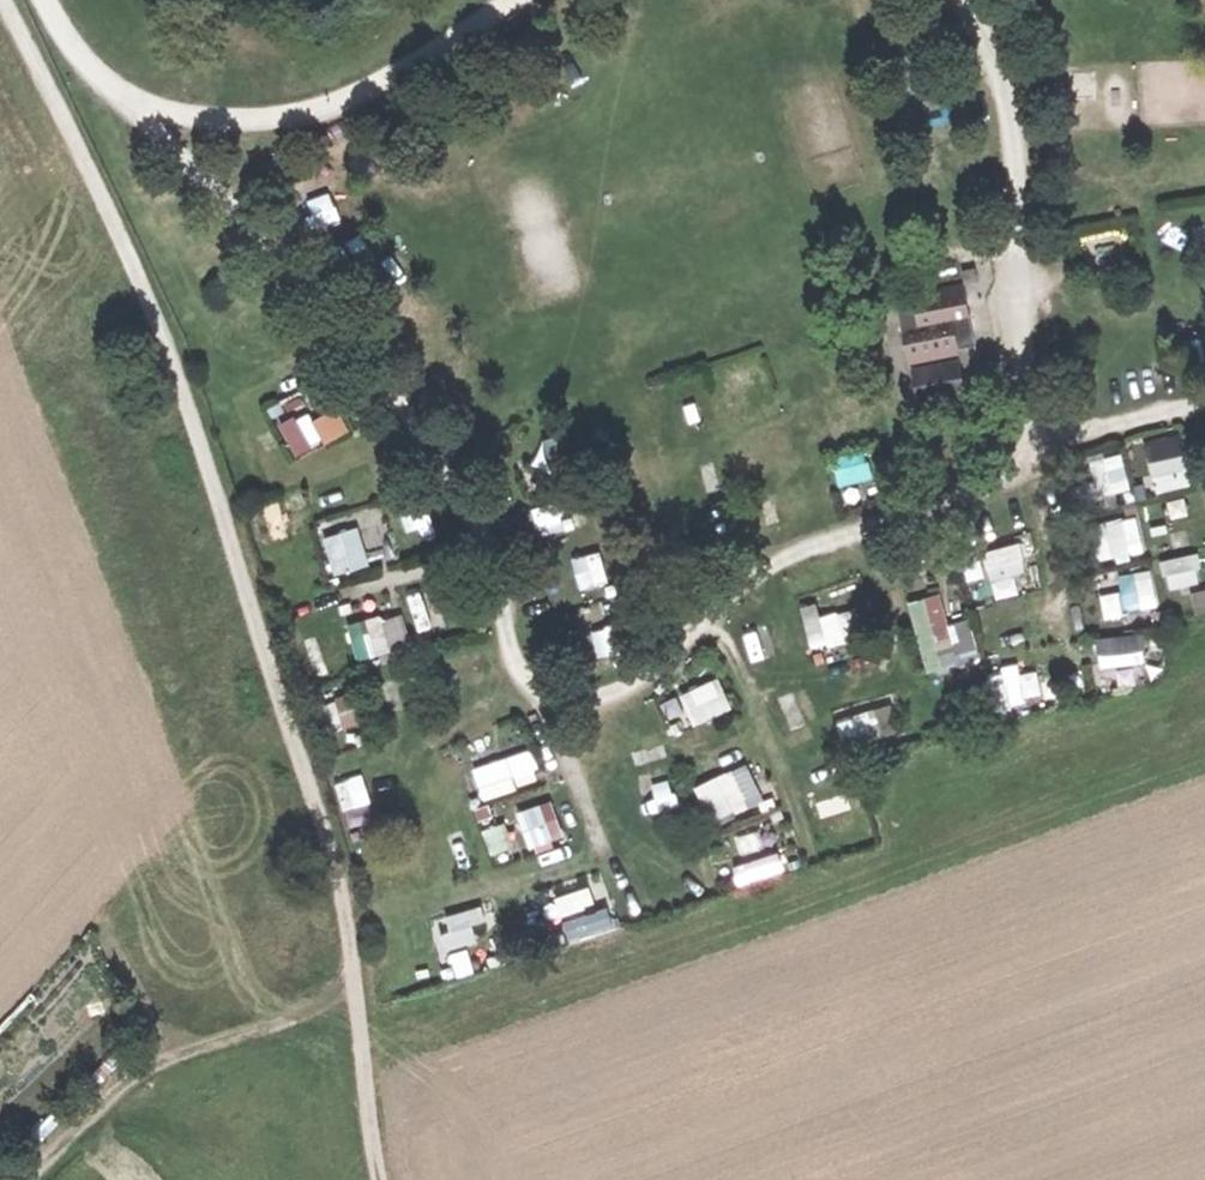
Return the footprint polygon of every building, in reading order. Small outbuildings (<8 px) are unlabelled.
[(976,270),(962,273),(964,284),(979,282),(976,270)] [(908,372),(914,371),(957,363),(961,362),(958,346),(974,343),(963,285),(911,295),(912,303),(896,306),(908,372)] [(957,363),(914,371),(920,402),(962,394),(957,363)] [(297,391),(275,406),(285,421),(307,406),(297,391)] [(293,455),(351,430),(339,401),(280,426),(293,455)] [(1186,442),(1148,448),(1155,490),(1193,483),(1186,442)] [(1099,496),(1132,488),(1122,451),(1089,460),(1099,496)] [(1141,515),(1108,518),(1113,557),(1146,554),(1141,515)] [(324,531),(331,574),(368,568),(362,525),(324,531)] [(1167,586),(1204,583),(1201,553),(1164,557),(1167,586)] [(577,558),(579,580),(598,578),(595,556),(577,558)] [(1010,557),(967,569),(973,593),(1017,582),(1010,557)] [(1118,573),(1121,590),(1102,593),(1106,612),(1158,604),(1152,568),(1118,573)] [(410,594),(416,633),(450,628),(444,589),(410,594)] [(910,597),(922,669),(979,659),(972,617),(948,621),(943,592),(910,597)] [(850,605),(804,613),(810,646),(855,637),(850,605)] [(601,607),(577,615),(582,629),(606,620),(601,607)] [(349,621),(356,658),(392,651),(385,614),(349,621)] [(1097,636),(1100,666),(1148,661),(1145,631),(1097,636)] [(1038,670),(1020,673),(1018,663),(990,668),(995,704),(1042,697),(1038,670)] [(678,694),(692,724),(733,706),(719,675),(678,694)] [(346,694),(326,703),(338,730),(358,720),(346,694)] [(838,712),(841,740),(895,735),(892,707),(838,712)] [(521,787),(516,774),(539,767),(533,747),(472,767),(482,800),(521,787)] [(696,783),(711,822),(765,801),(749,762),(696,783)] [(627,784),(631,811),(662,806),(658,779),(627,784)] [(516,810),(530,847),(565,835),(551,798),(516,810)] [(560,913),(595,903),(590,886),(556,895),(560,913)] [(606,904),(561,920),(568,937),(612,922),(606,904)]
